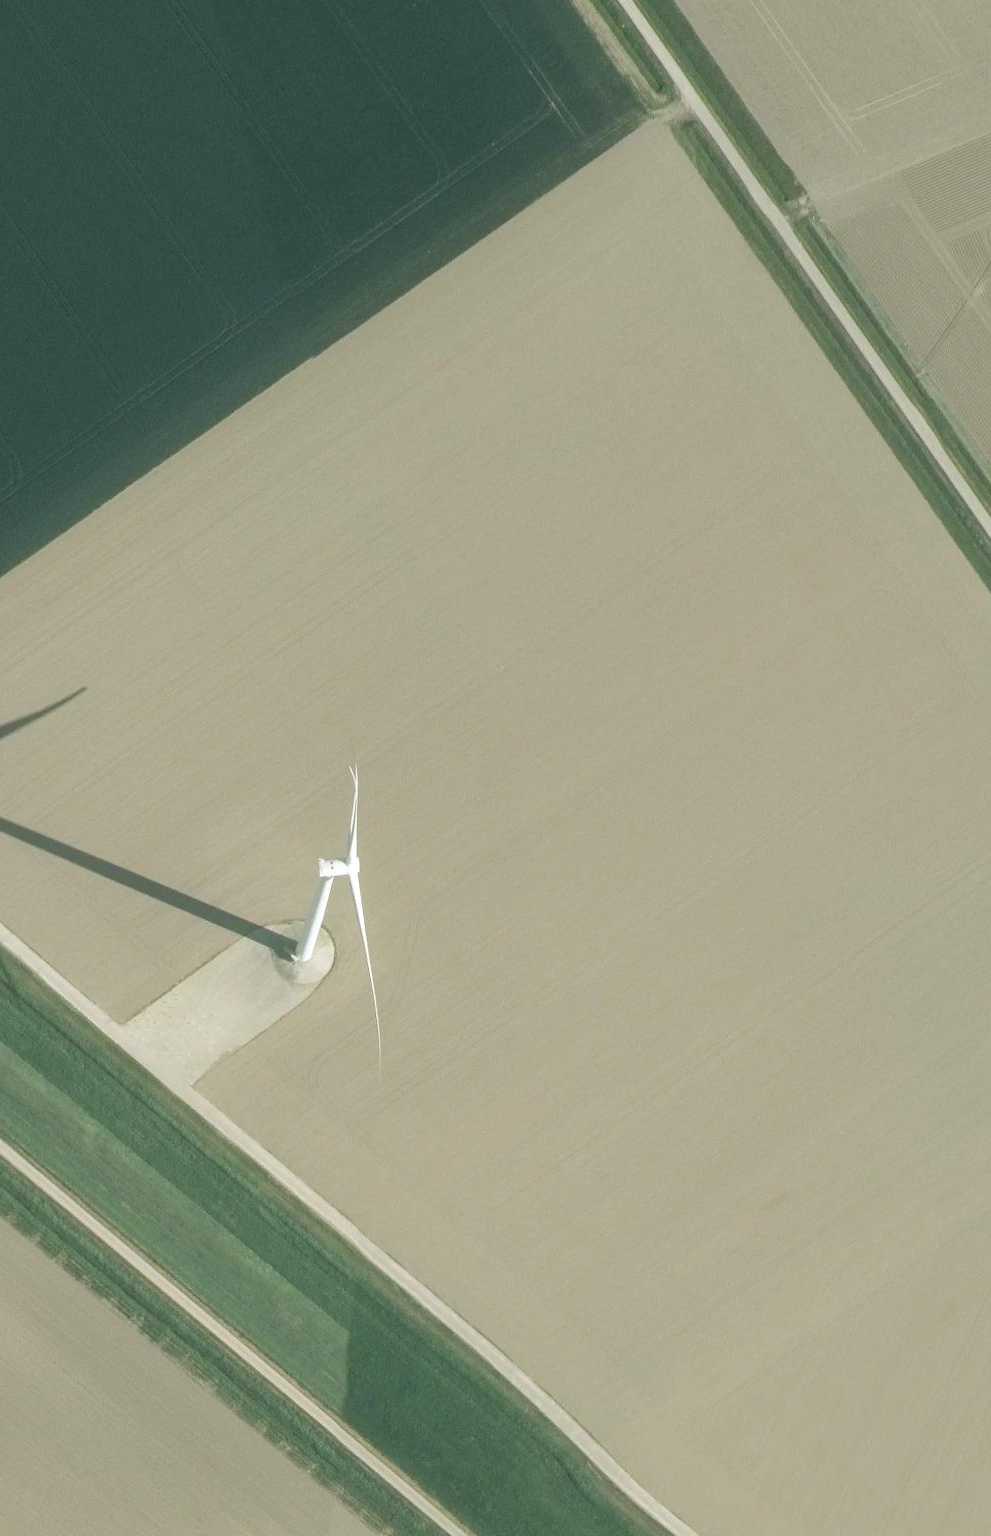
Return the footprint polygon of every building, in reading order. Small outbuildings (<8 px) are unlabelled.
[(310,950),(308,948),(307,946),(305,946),(302,945),(300,946),(297,947),(296,949),(295,952),(294,954),(295,956),(296,958),(297,960),(299,961),(301,962),(303,962),(305,962),(307,961),(309,960),(310,958),(311,957),(311,954),(311,952),(310,950)] [(173,986),(184,967),(173,962),(163,980),(173,986)]
